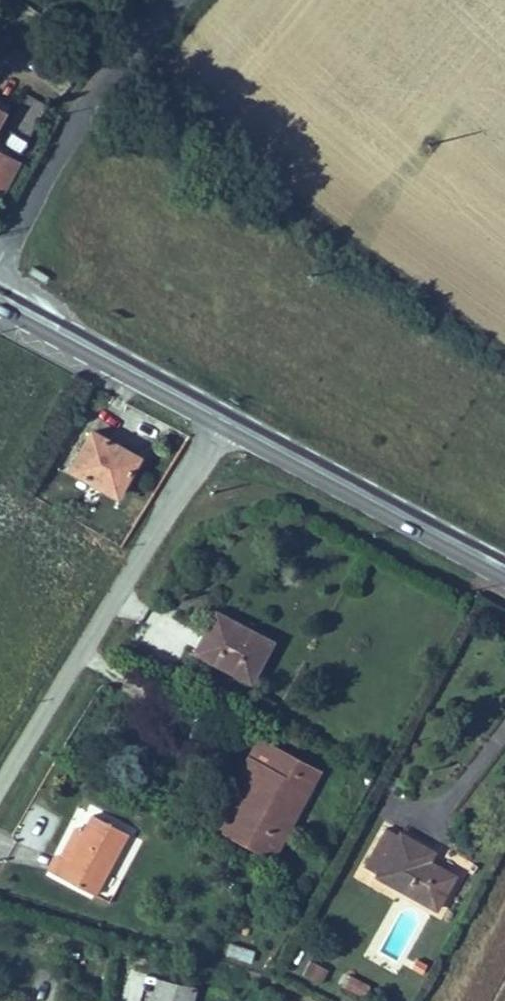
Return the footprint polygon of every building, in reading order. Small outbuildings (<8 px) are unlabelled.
[(42,116),(17,104),(0,134),(0,144),(20,155),(42,116)] [(0,165),(0,194),(12,171),(0,165)] [(48,275),(32,266),(28,272),(44,282),(48,275)] [(55,452),(102,477),(107,464),(120,439),(73,415),(55,452)] [(232,665),(251,626),(194,599),(173,639),(232,665)] [(273,755),(283,737),(239,712),(219,748),(234,755),(224,775),(216,770),(198,804),(251,832),(279,778),(265,769),(273,755)] [(296,745),(283,737),(273,755),(287,763),(296,745)] [(287,763),(273,755),(265,769),(279,778),(287,763)] [(68,876),(102,813),(67,794),(41,841),(34,837),(25,854),(68,876)] [(426,893),(445,860),(423,848),(429,837),(393,818),(390,823),(377,815),(360,845),(357,852),(368,858),(368,863),(426,893)] [(229,944),(226,958),(251,965),(255,951),(229,944)] [(168,963),(137,956),(130,991),(161,998),(168,963)] [(322,986),(329,969),(310,961),(303,978),(322,986)]
